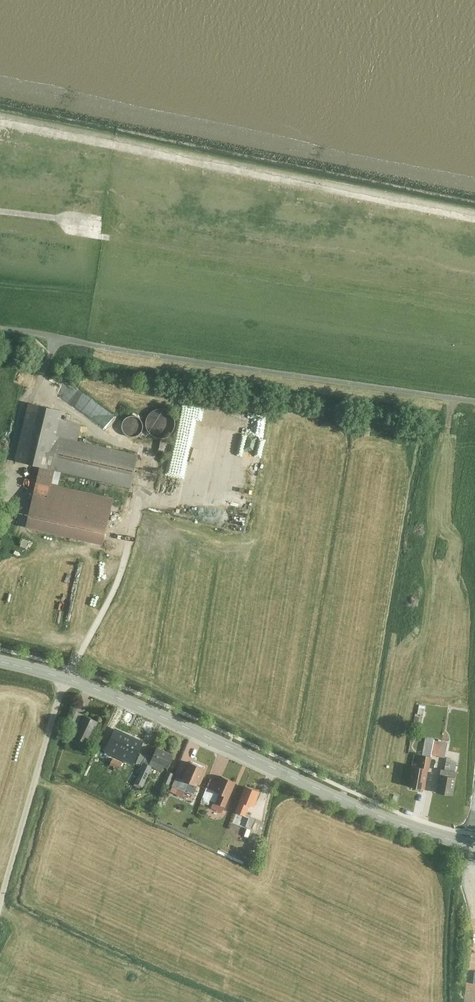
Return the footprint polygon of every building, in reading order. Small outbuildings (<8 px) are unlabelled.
[(186,421),(197,421),(197,410),(198,410),(198,403),(186,403),(186,421)] [(29,404),(16,462),(43,468),(31,527),(106,543),(116,498),(60,486),(63,474),(133,490),(141,455),(80,442),(83,425),(63,421),(65,412),(29,404)] [(151,409),(149,434),(170,435),(171,410),(151,409)] [(129,434),(140,434),(140,429),(144,430),(145,420),(130,420),(129,434)] [(3,509),(0,518),(0,520),(14,525),(18,514),(3,509)] [(78,724),(83,713),(76,710),(71,722),(78,724)] [(88,743),(98,721),(85,715),(75,737),(81,740),(88,743)] [(115,730),(108,744),(135,757),(142,743),(115,730)] [(78,747),(81,740),(75,737),(73,736),(70,743),(78,747)] [(434,739),(432,754),(445,756),(448,741),(434,739)] [(149,764),(152,766),(163,770),(165,766),(168,767),(174,754),(156,747),(154,752),(149,764)] [(149,764),(154,752),(149,749),(146,755),(143,762),(144,762),(149,764)] [(143,762),(146,755),(141,752),(137,762),(143,765),(144,762),(143,762)] [(412,762),(408,785),(425,788),(431,755),(414,753),(412,762)] [(111,758),(108,764),(118,769),(121,762),(111,758)] [(198,786),(206,767),(192,761),(183,780),(198,786)] [(143,765),(135,784),(143,787),(152,766),(149,764),(144,762),(143,765)] [(441,767),(437,792),(453,794),(457,769),(441,767)] [(174,774),(167,771),(163,781),(170,784),(174,774)] [(183,776),(176,774),(172,784),(179,786),(183,776)] [(236,782),(221,776),(215,790),(214,791),(217,792),(213,801),(226,806),(236,782)] [(214,791),(215,790),(207,787),(203,797),(213,801),(217,792),(214,791)] [(249,805),(253,807),(259,792),(245,787),(240,802),(249,805)] [(249,805),(240,802),(236,812),(245,815),(249,805)] [(256,816),(250,814),(246,824),(252,826),(256,816)]
